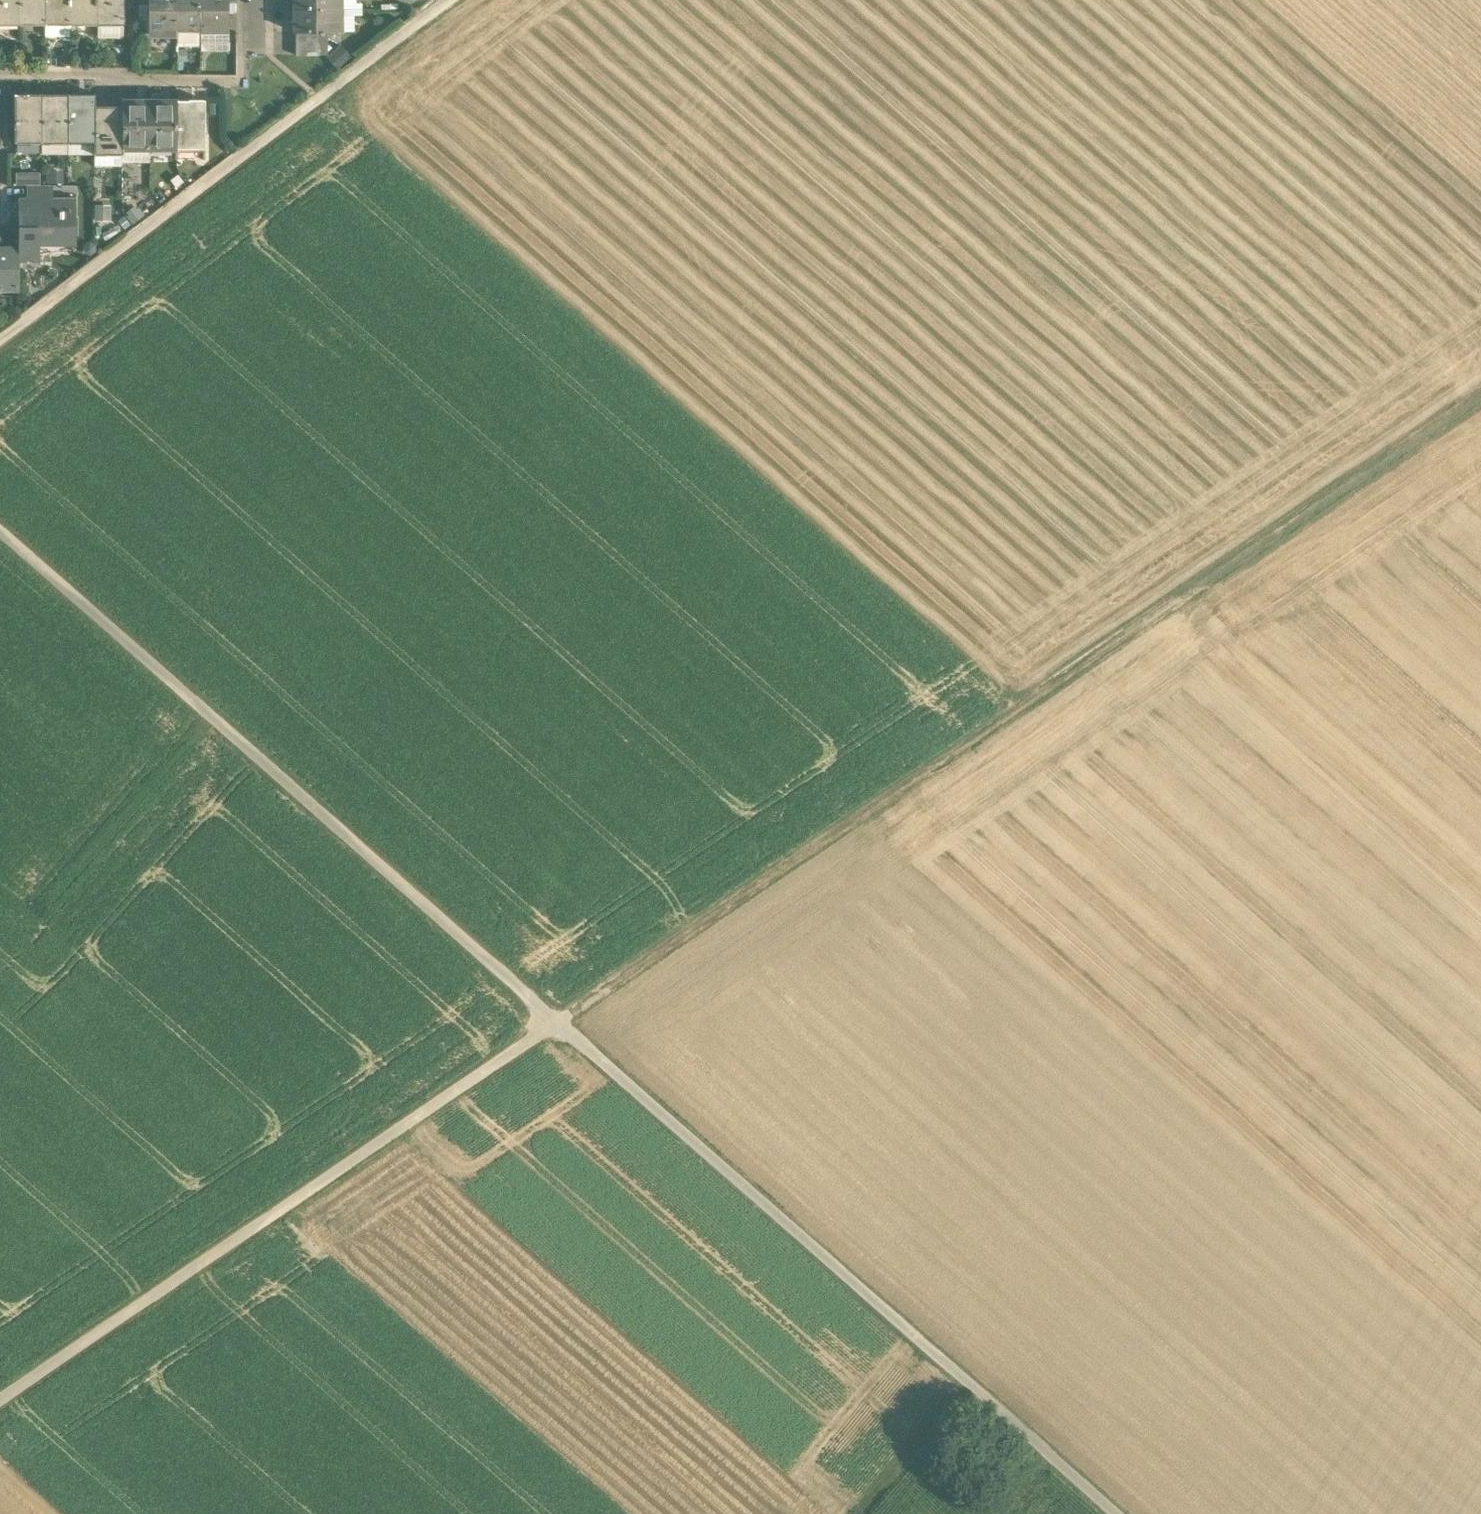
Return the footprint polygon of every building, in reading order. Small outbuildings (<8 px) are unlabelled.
[(18,23),(18,22),(18,0),(0,0),(0,23),(18,23)] [(18,22),(44,22),(44,0),(18,0),(18,22)] [(44,22),(70,21),(70,0),(44,0),(44,22)] [(70,21),(97,21),(97,0),(70,0),(70,21)] [(97,21),(123,21),(123,0),(97,0),(97,21)] [(148,36),(175,35),(175,33),(175,0),(147,0),(148,36)] [(199,0),(175,0),(175,33),(199,32),(199,0)] [(227,0),(199,0),(199,32),(199,35),(228,34),(227,0)] [(293,10),(341,10),(341,0),(294,0),(293,10)] [(341,10),(293,10),(293,33),(318,34),(341,34),(341,10)] [(318,34),(295,33),(295,44),(318,44),(318,34)] [(318,44),(295,44),(295,56),(318,56),(318,44)] [(67,102),(52,102),(52,96),(41,97),(41,102),(41,139),(67,139),(67,102)] [(94,102),(78,102),(78,96),(67,97),(67,102),(67,139),(94,139),(94,108),(94,102)] [(41,102),(26,102),(26,97),(13,97),(14,139),(41,139),(41,102)] [(204,107),(188,107),(188,100),(176,100),(176,107),(176,146),(204,146),(204,107)] [(133,107),(133,101),(121,101),(121,114),(121,146),(149,146),(149,107),(133,107)] [(176,107),(160,107),(160,101),(149,101),(149,107),(149,146),(176,146),(176,107)] [(121,114),(105,114),(105,108),(94,108),(94,139),(94,151),(121,151),(121,146),(121,114)] [(52,186),(27,186),(27,199),(52,199),(52,197),(52,186)] [(52,199),(27,199),(27,201),(28,201),(28,213),(18,213),(18,247),(18,260),(18,262),(38,262),(38,241),(75,241),(75,197),(52,197),(52,199)] [(0,247),(0,292),(18,292),(18,262),(18,260),(18,247),(0,247)]
